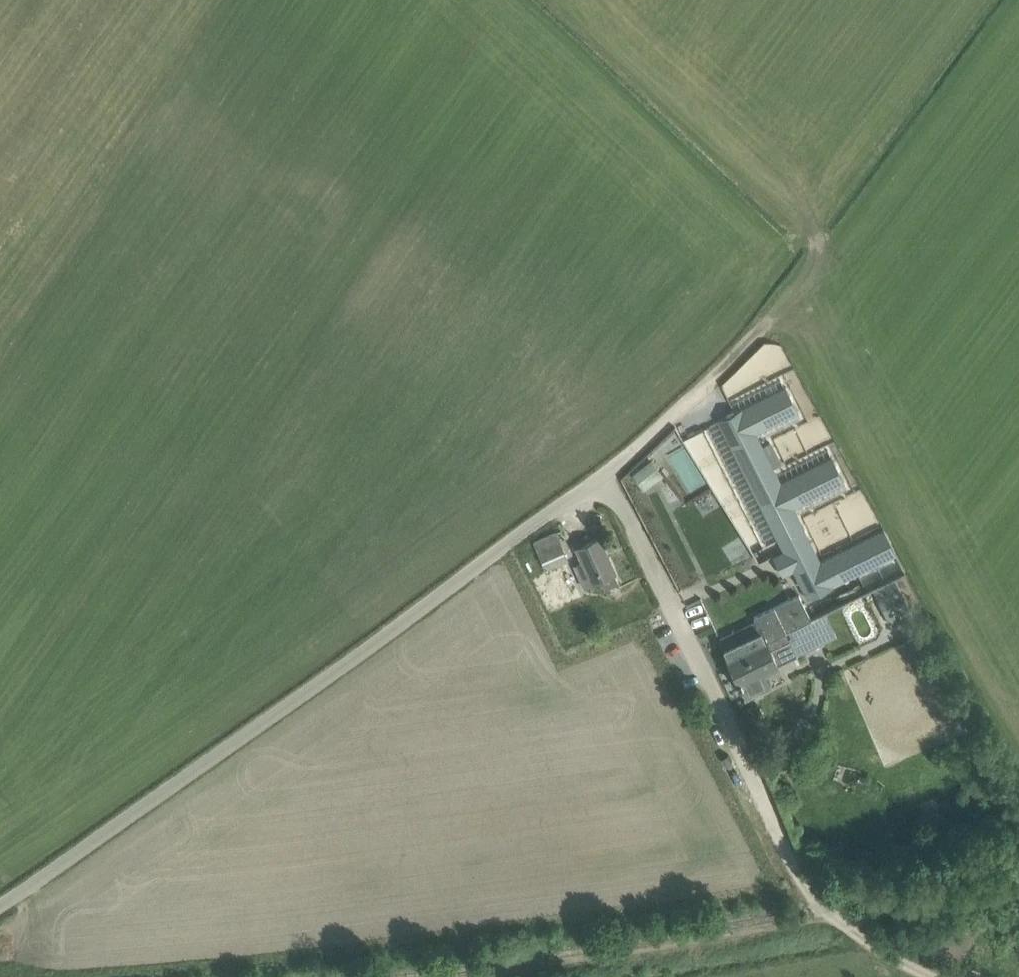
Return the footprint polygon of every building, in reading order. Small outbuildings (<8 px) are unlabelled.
[(718,420),(793,570),(808,599),(896,554),(884,529),(820,561),(793,507),(844,482),(832,457),(781,482),(756,433),(798,412),(785,386),(718,420)] [(651,459),(632,474),(644,489),(663,474),(651,459)] [(546,569),(568,560),(556,532),(534,541),(546,569)] [(606,588),(618,582),(614,573),(615,573),(600,539),(576,549),(583,563),(576,566),(584,584),(601,577),(606,588)] [(915,617),(895,580),(873,592),(891,629),(915,617)] [(810,619),(800,596),(754,617),(756,622),(719,639),(732,666),(757,654),(755,651),(768,644),(766,640),(810,619)] [(757,654),(732,666),(739,680),(738,681),(740,686),(741,685),(746,696),(769,686),(762,671),(824,642),(812,618),(811,619),(766,640),(768,644),(755,651),(757,654)] [(930,814),(928,819),(929,825),(935,827),(941,825),(943,819),(941,814),(936,812),(930,814)]
